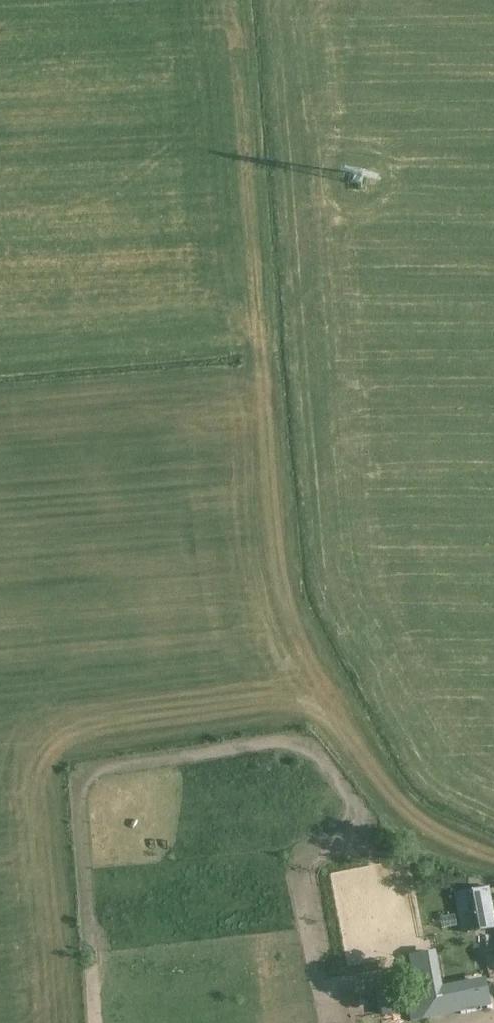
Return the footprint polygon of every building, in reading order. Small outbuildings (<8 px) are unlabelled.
[(454,892),(462,932),(493,927),(493,914),(489,885),(454,892)] [(435,954),(405,958),(409,988),(418,986),(421,1007),(443,1004),(435,954)] [(370,990),(376,988),(373,977),(350,984),(358,1011),(375,1005),(370,990)]
